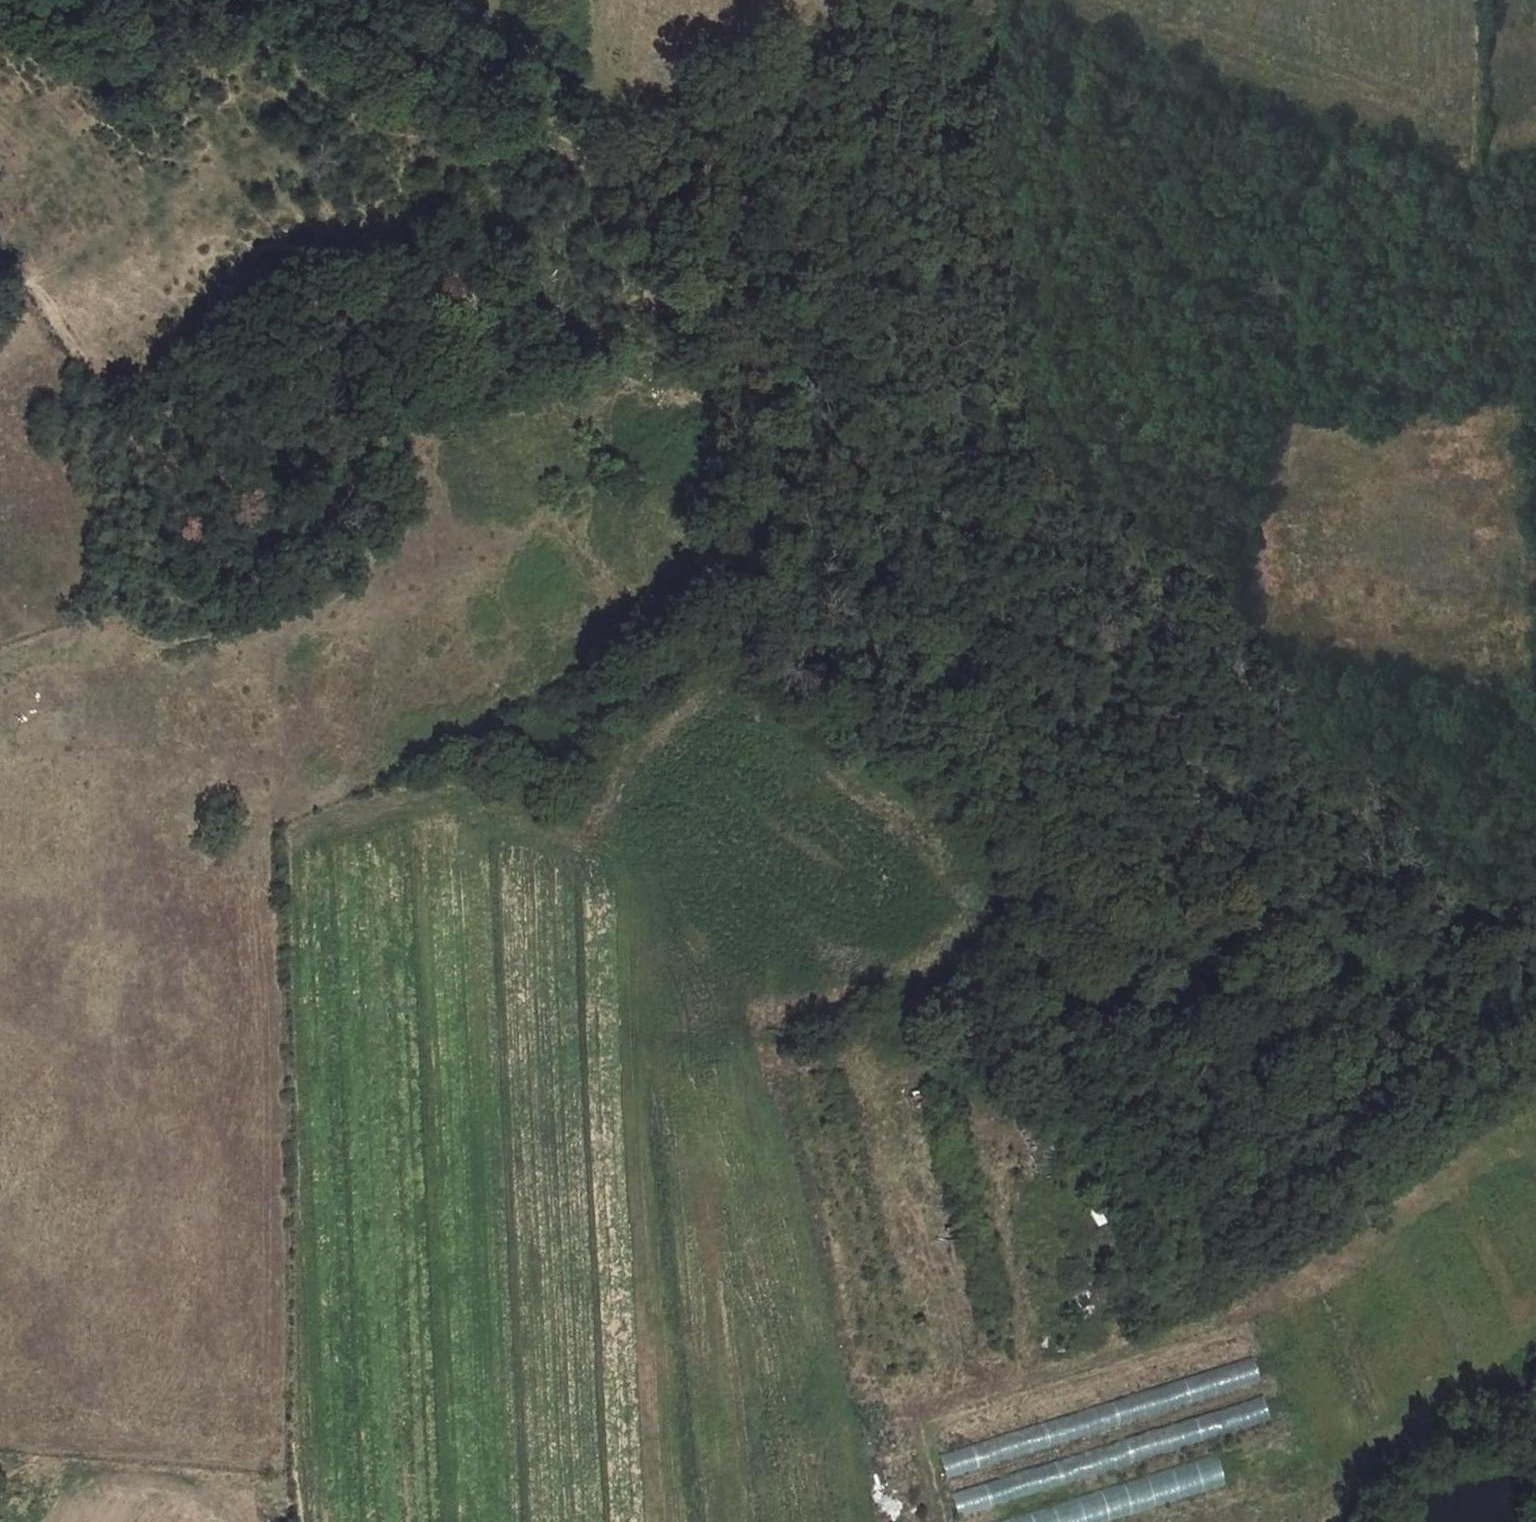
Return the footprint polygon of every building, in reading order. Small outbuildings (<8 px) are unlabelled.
[(1219,1460),(1149,1471),(1154,1502),(1224,1492),(1219,1460)]
